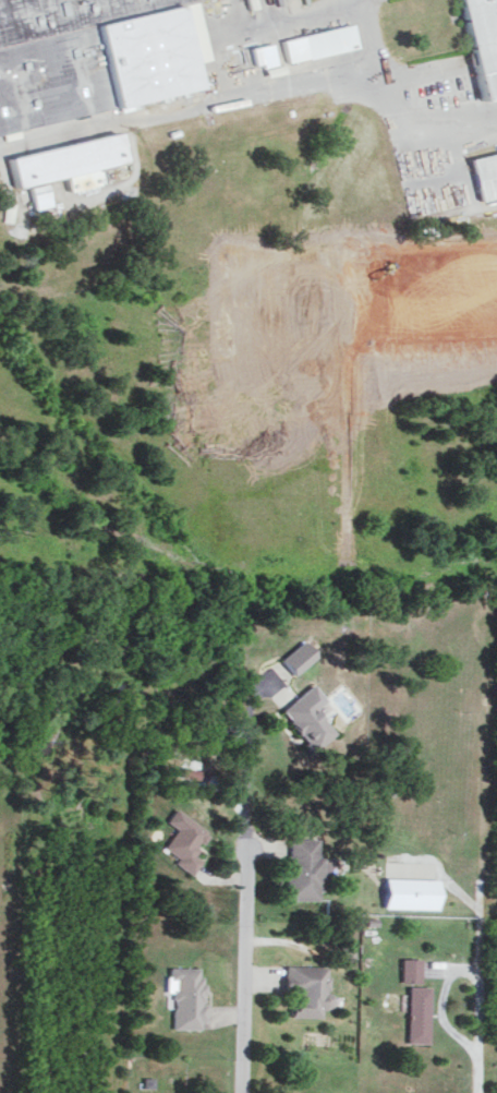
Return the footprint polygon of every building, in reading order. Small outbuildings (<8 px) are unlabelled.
[(184,87),(179,63),(199,58),(187,0),(0,0),(0,130),(184,87)] [(469,94),(496,87),(496,0),(447,0),(469,94)] [(272,38),(341,22),(348,46),(278,62),(272,38)] [(263,41),(267,63),(253,67),(252,62),(246,63),(242,46),(263,41)] [(4,185),(0,168),(0,154),(109,130),(116,159),(87,166),(92,182),(58,190),(54,173),(37,178),(43,203),(26,207),(20,182),(4,185)] [(471,200),(496,194),(496,149),(461,157),(471,200)] [(282,658),(295,673),(318,654),(304,639),(282,658)] [(336,733),(316,707),(326,699),(314,682),(280,709),(313,751),(336,733)] [(163,846),(179,856),(175,862),(193,874),(202,860),(194,854),(209,831),(174,808),(166,821),(176,827),(163,846)] [(319,838),(288,837),(286,898),(322,899),(323,873),(331,873),(331,856),(318,856),(319,838)] [(439,878),(385,877),(385,907),(438,908),(439,878)] [(355,942),(347,942),(346,963),(355,963),(355,942)] [(402,981),(421,982),(421,958),(402,957),(402,981)] [(292,1016),(322,1016),(322,1008),(333,1008),(333,993),(328,993),(329,965),(284,965),(284,991),(293,991),(292,1016)] [(173,1028),(204,1028),(205,1003),(203,1003),(204,976),(198,976),(199,967),(169,966),(169,978),(174,979),(173,1028)] [(409,986),(407,1043),(429,1043),(430,986),(409,986)]
